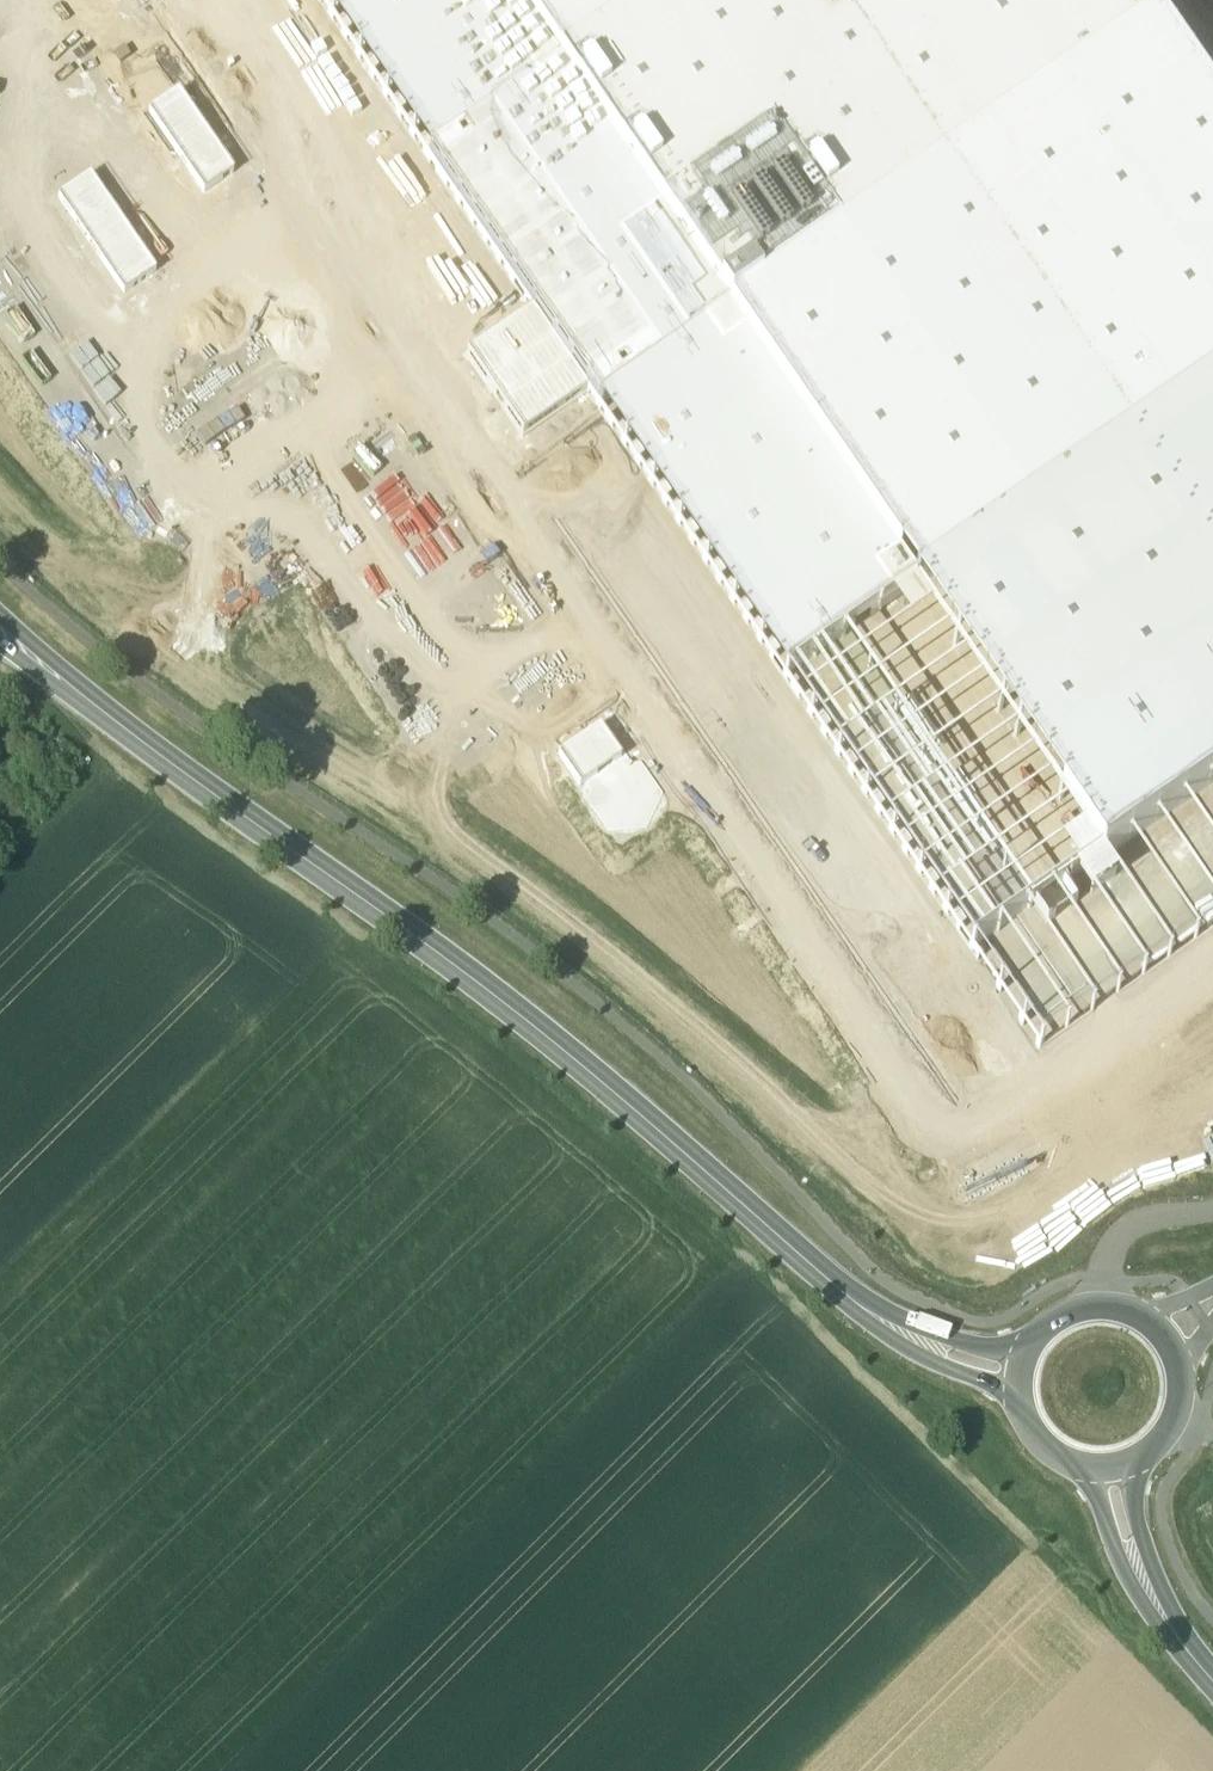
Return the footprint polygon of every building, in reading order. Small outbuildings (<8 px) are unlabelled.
[(528,311),(467,353),(527,440),(587,398),(1038,1049),(1212,929),(1212,114),(1134,0),(312,0),(528,311)]
